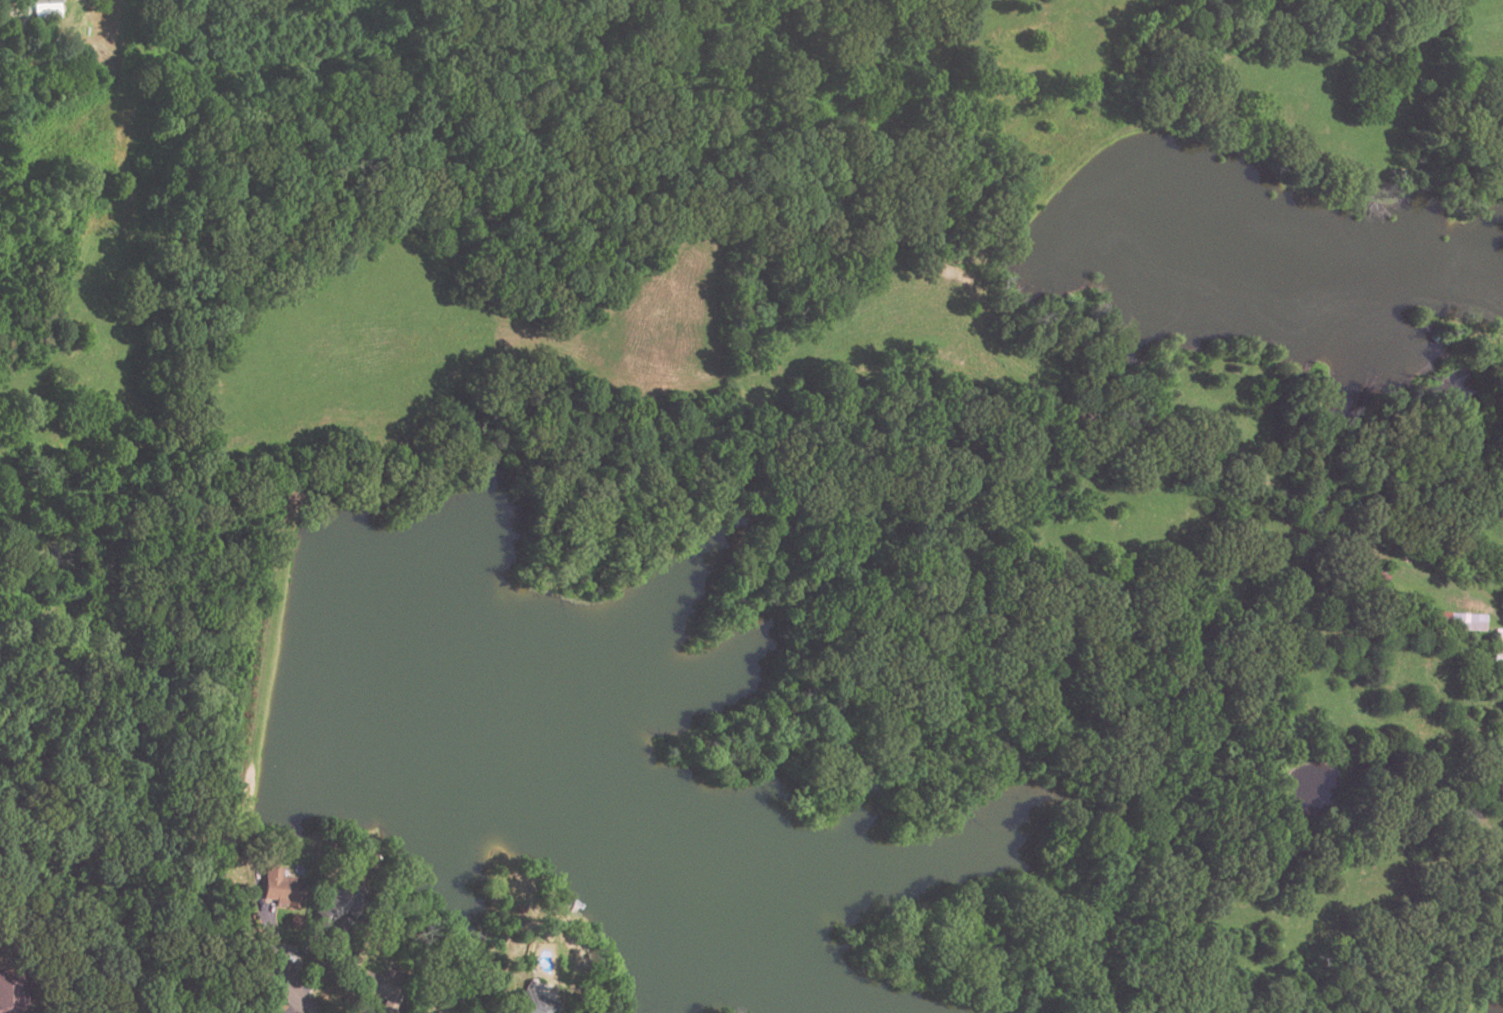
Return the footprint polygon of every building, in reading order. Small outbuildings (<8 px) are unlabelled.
[(33,16),(58,16),(58,0),(33,0),(33,16)] [(1389,570),(1377,566),(1373,580),(1384,584),(1389,570)] [(1424,612),(1482,615),(1481,632),(1423,629),(1424,612)] [(1492,630),(1487,672),(1498,673),(1502,632),(1492,630)] [(280,875),(281,868),(264,866),(261,897),(274,899),(274,904),(294,906),(294,904),(300,904),(302,881),(293,880),(293,876),(280,875)] [(344,881),(311,911),(324,926),(343,909),(351,918),(366,904),(344,881)] [(403,983),(394,1012),(376,1012),(384,990),(360,982),(363,971),(386,978),(389,970),(401,974),(399,982),(403,983)] [(20,971),(0,972),(0,1012),(23,1012),(20,971)] [(559,1006),(555,1012),(517,1012),(529,990),(559,1006)]
